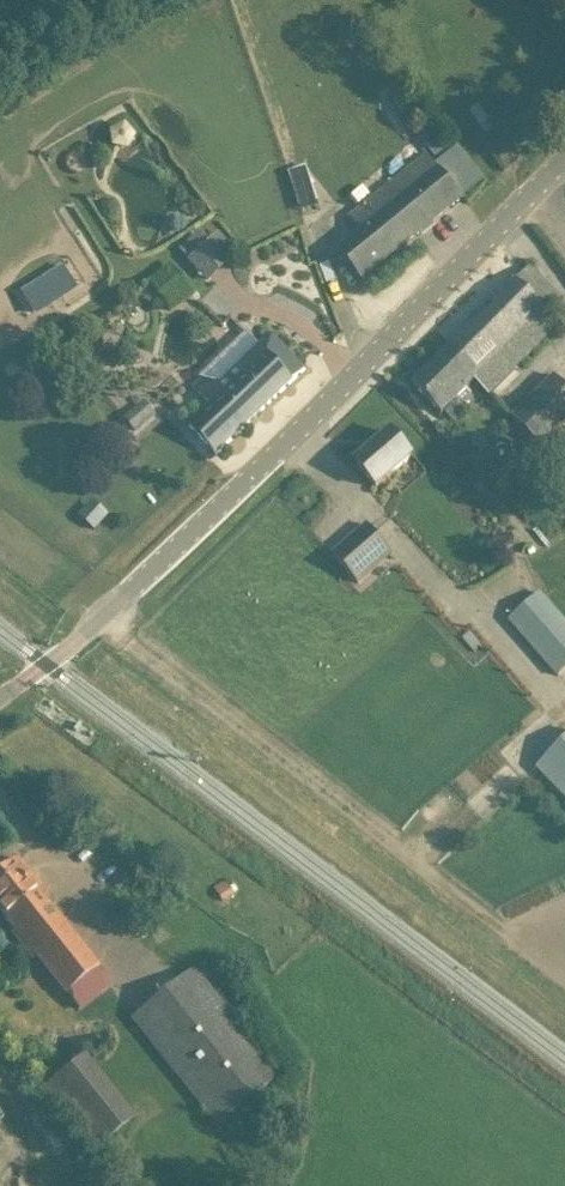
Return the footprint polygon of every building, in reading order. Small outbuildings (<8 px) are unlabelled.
[(107,147),(126,144),(123,125),(104,128),(107,147)] [(341,252),(349,262),(364,281),(464,199),(449,181),(431,158),(351,219),(363,235),(341,252)] [(304,165),(287,171),(301,208),(318,202),(304,165)] [(198,229),(177,250),(206,280),(237,249),(217,229),(207,239),(198,229)] [(80,290),(65,265),(24,291),(39,316),(80,290)] [(550,317),(564,302),(564,301),(531,268),(414,386),(442,415),(475,382),(490,396),(560,326),(550,317)] [(306,370),(290,353),(274,337),(262,348),(252,337),(195,390),(213,409),(191,429),(201,439),(217,456),(306,370)] [(564,425),(564,386),(554,375),(512,418),(542,448),(564,425)] [(414,458),(409,451),(393,433),(357,465),(378,489),(414,458)] [(94,501),(79,516),(95,531),(110,515),(94,501)] [(394,556),(367,525),(333,555),(360,586),(394,556)] [(542,592),(508,621),(558,678),(564,672),(564,619),(542,592)] [(543,766),(564,789),(564,745),(543,766)] [(17,932),(13,936),(34,962),(37,959),(67,997),(68,996),(80,1011),(111,986),(99,971),(100,970),(49,907),(53,903),(33,878),(18,859),(0,874),(0,911),(17,932)] [(131,1020),(217,1129),(282,1078),(195,969),(131,1020)] [(118,1137),(143,1117),(91,1054),(66,1075),(118,1137)]
